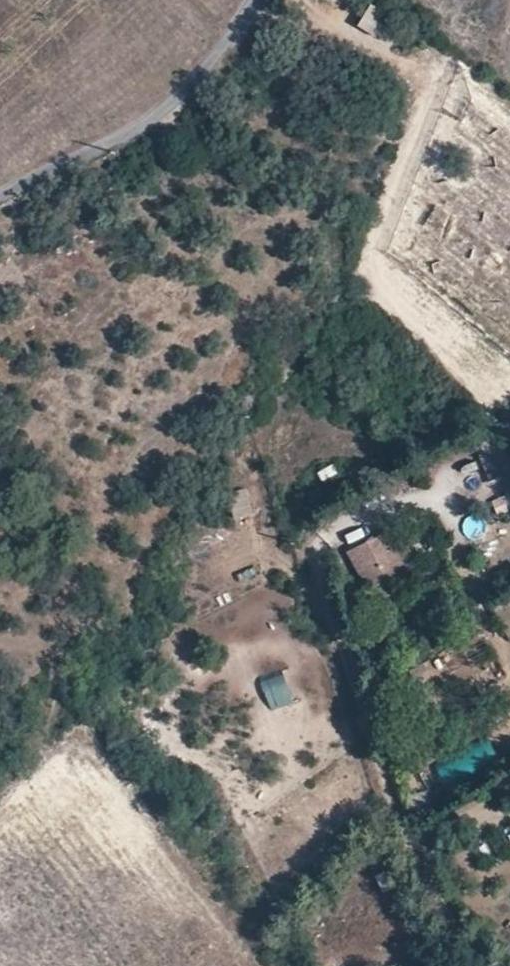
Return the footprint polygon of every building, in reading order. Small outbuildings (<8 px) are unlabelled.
[(390,15),(374,5),(360,26),(376,37),(390,15)] [(494,440),(490,430),(471,439),(481,460),(504,448),(499,437),(494,440)] [(389,551),(382,536),(369,543),(378,561),(362,570),(371,588),(404,571),(393,548),(389,551)] [(509,630),(509,598),(497,602),(507,631),(509,630)] [(273,712),(300,702),(289,672),(262,681),(273,712)]
